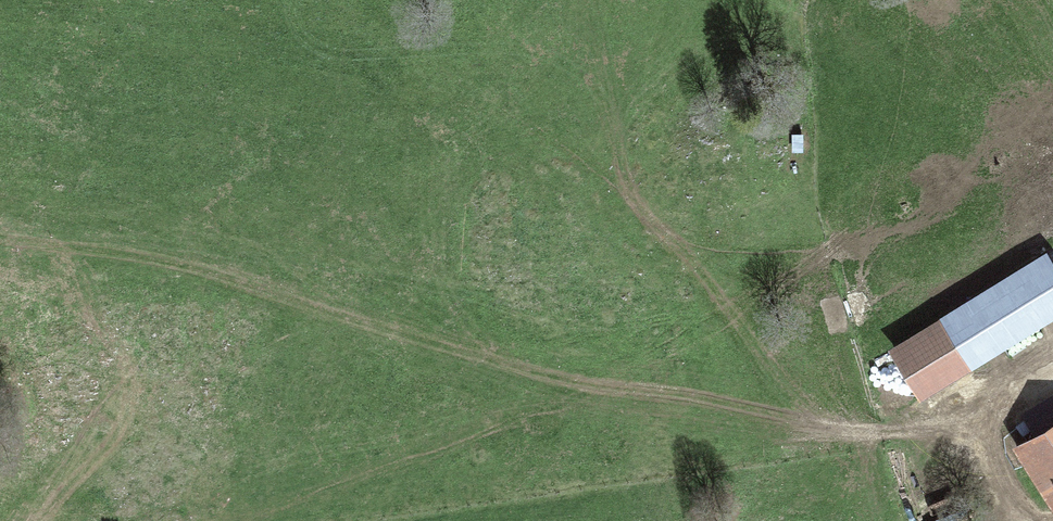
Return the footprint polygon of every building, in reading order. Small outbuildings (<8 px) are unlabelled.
[(1046,255),(894,348),(922,394),(1052,313),(1052,267),(1046,255)] [(1019,445),(1052,499),(1052,424),(1019,445)]
